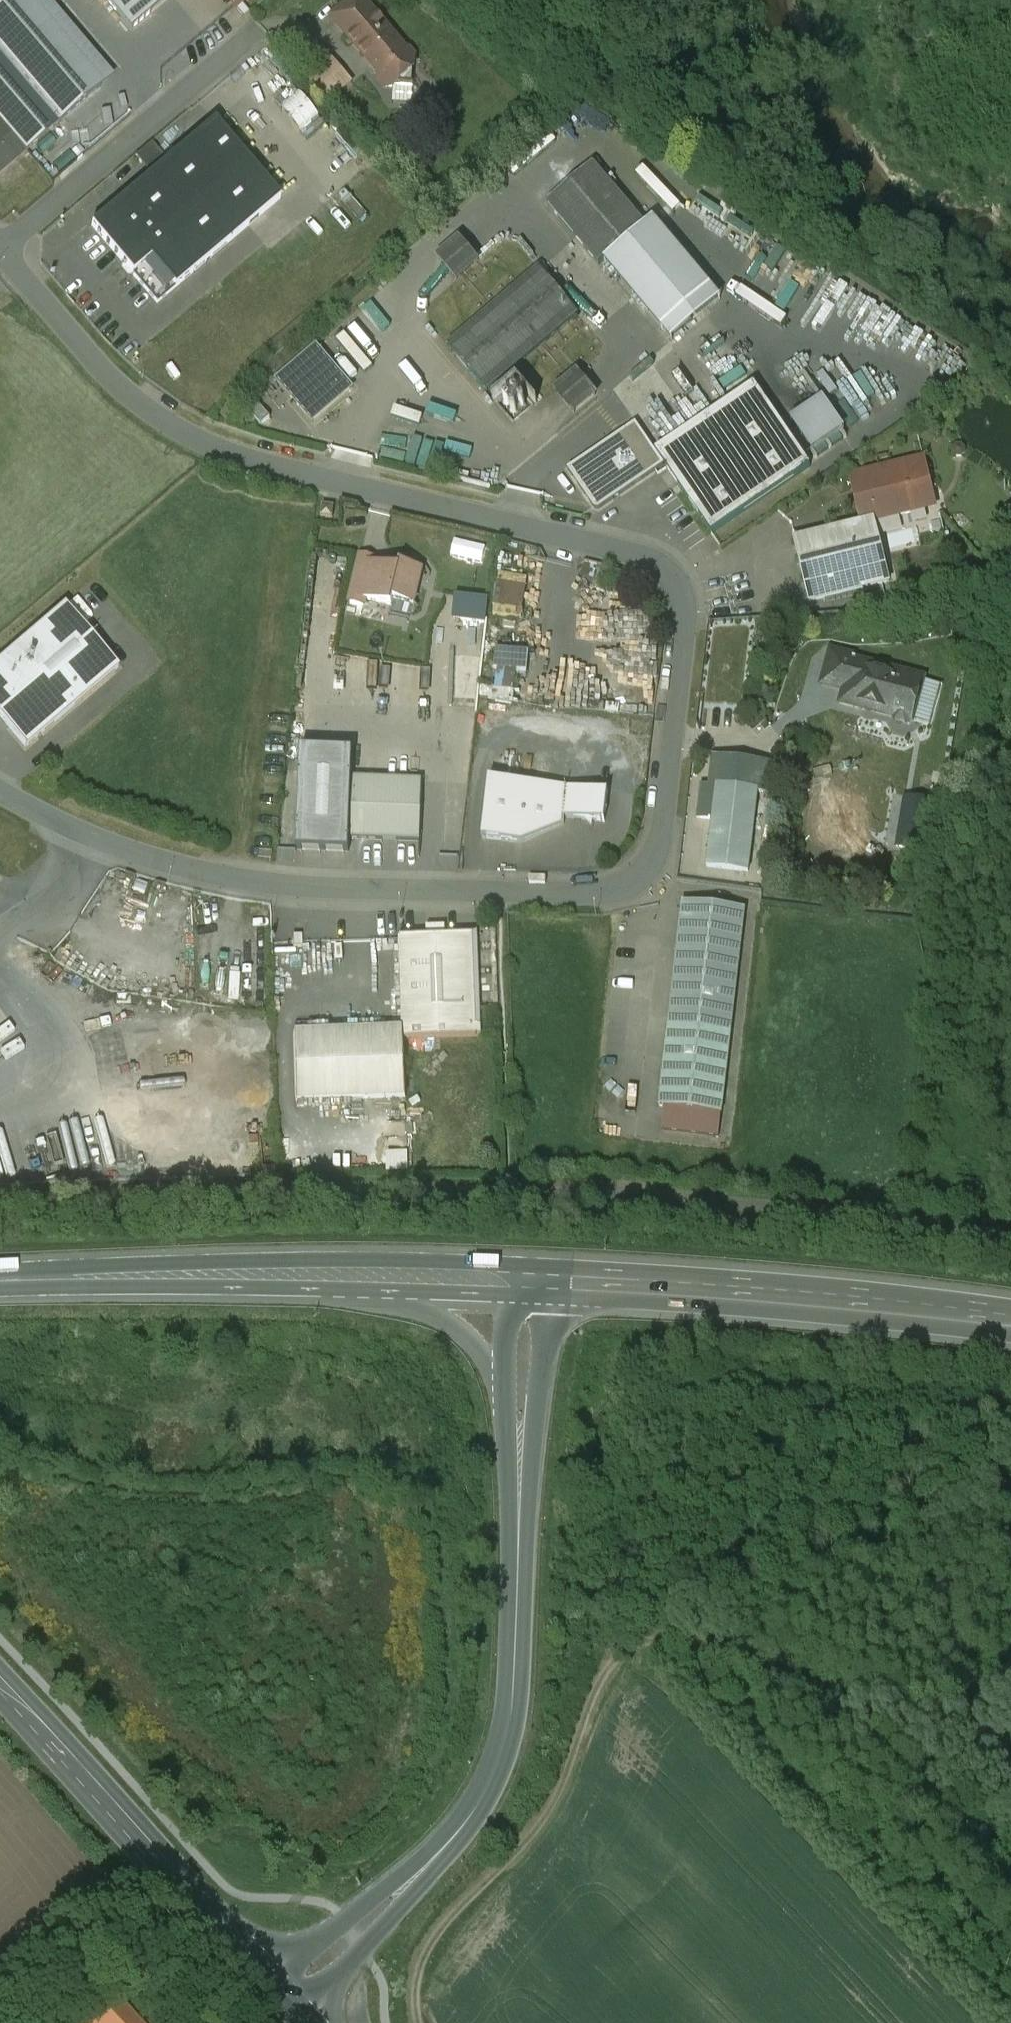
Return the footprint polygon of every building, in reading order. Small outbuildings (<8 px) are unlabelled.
[(132,31),(169,0),(105,0),(132,31)] [(363,0),(356,0),(333,20),(369,63),(397,40),(363,0)] [(400,43),(397,40),(369,63),(373,67),(374,65),(380,73),(379,84),(383,88),(395,89),(399,85),(413,87),(415,58),(410,52),(404,52),(398,45),(400,43)] [(60,124),(0,53),(0,175),(60,124)] [(344,58),(321,78),(339,99),(362,80),(344,58)] [(215,122),(92,227),(125,265),(122,267),(122,271),(128,278),(131,278),(134,276),(158,304),(281,199),(215,122)] [(644,227),(593,168),(549,205),(600,265),(605,260),(644,227)] [(721,299),(655,219),(605,260),(672,340),(721,299)] [(460,243),(439,261),(457,282),(478,264),(460,243)] [(540,270),(448,347),(487,394),(579,316),(540,270)] [(350,389),(317,350),(280,382),(314,421),(350,389)] [(580,372),(558,390),(577,411),(598,393),(580,372)] [(517,380),(494,401),(514,424),(538,404),(517,380)] [(766,402),(667,469),(712,536),(811,468),(766,402)] [(635,422),(570,467),(599,509),(664,464),(635,422)] [(924,460),(861,475),(864,487),(861,493),(863,502),(857,503),(862,525),(875,522),(875,523),(925,511),(920,491),(931,488),(924,460)] [(862,525),(795,542),(810,603),(890,584),(875,523),(875,522),(862,525)] [(375,556),(358,552),(347,604),(367,608),(368,601),(395,607),(396,600),(418,605),(426,568),(405,564),(404,568),(374,562),(375,556)] [(0,663),(0,717),(26,748),(119,669),(66,606),(0,663)] [(534,673),(537,650),(508,646),(503,686),(522,688),(524,672),(534,673)] [(857,658),(832,651),(822,686),(845,692),(854,661),(856,662),(857,658)] [(856,662),(854,661),(845,692),(842,704),(894,718),(897,723),(906,725),(911,722),(912,722),(923,680),(856,662)] [(454,699),(468,713),(480,702),(466,687),(454,699)] [(778,766),(713,758),(710,786),(702,785),(698,819),(713,821),(708,868),(749,873),(758,794),(774,796),(778,766)] [(423,781),(301,777),(299,837),(420,842),(423,781)] [(569,789),(490,780),(483,840),(523,844),(565,826),(566,819),(569,789)] [(609,794),(569,789),(566,819),(605,824),(609,794)] [(745,910),(683,903),(660,1104),(666,1105),(722,1111),(745,910)] [(444,937),(442,935),(431,935),(429,937),(400,938),(403,1028),(404,1038),(481,1036),(481,1025),(477,1026),(473,935),(444,937)] [(403,1028),(294,1032),(296,1100),(406,1096),(404,1038),(403,1028)] [(722,1111),(666,1105),(663,1127),(719,1134),(722,1111)] [(91,2022),(140,2022),(118,1999),(91,2022)]
